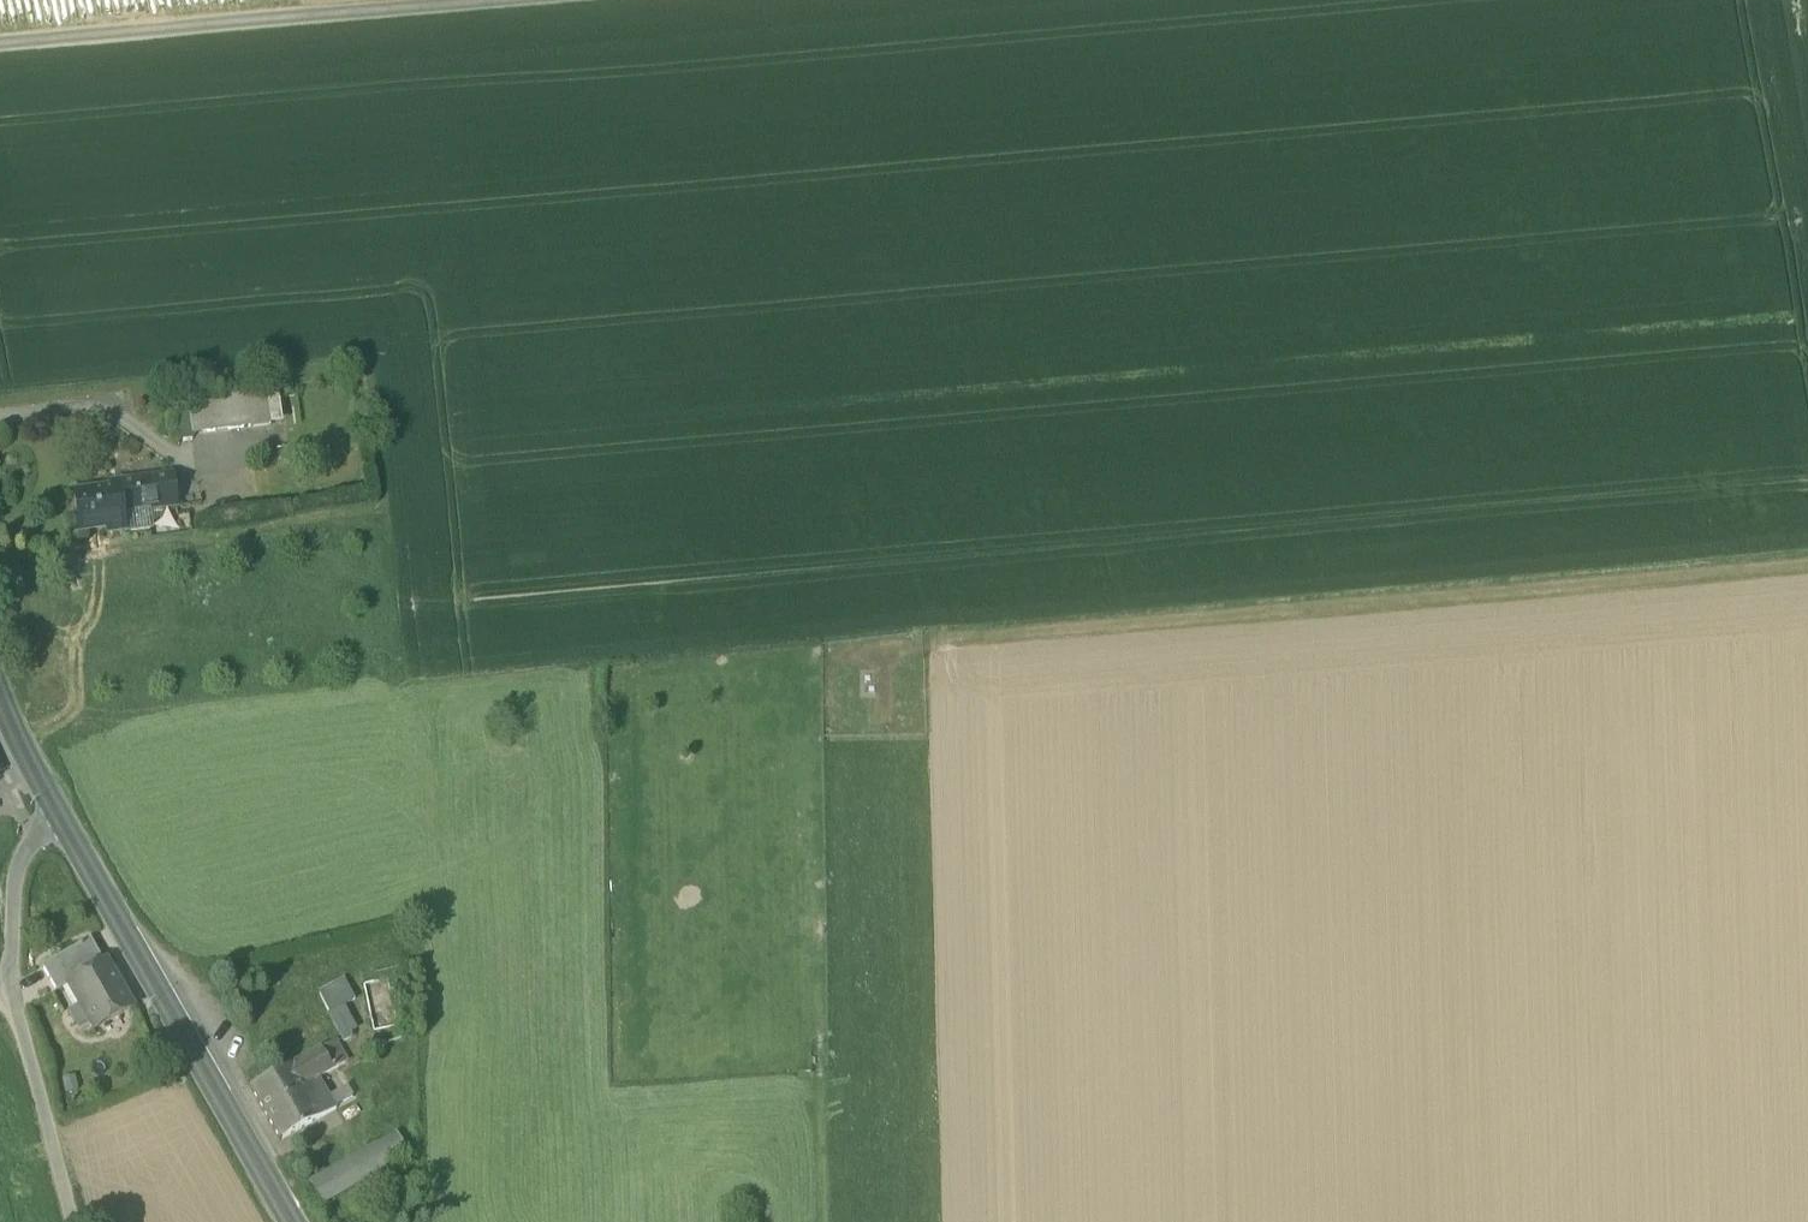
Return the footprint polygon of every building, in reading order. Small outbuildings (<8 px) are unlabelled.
[(278,392),(266,394),(270,425),(282,423),(278,392)] [(189,403),(192,434),(270,425),(266,394),(189,403)] [(106,529),(107,533),(124,530),(122,514),(176,507),(171,475),(110,484),(111,490),(73,495),(79,533),(106,529)] [(42,968),(56,993),(69,985),(68,984),(104,964),(90,940),(42,968)] [(67,1012),(79,1033),(92,1026),(94,1030),(132,1008),(105,963),(104,964),(68,984),(69,985),(80,1005),(67,1012)] [(358,1028),(346,1004),(355,1000),(345,981),(319,994),(329,1013),(341,1037),(358,1028)] [(250,1088),(280,1141),(336,1109),(318,1078),(347,1062),(335,1041),(250,1088)] [(311,1181),(324,1203),(408,1156),(396,1134),(311,1181)]
